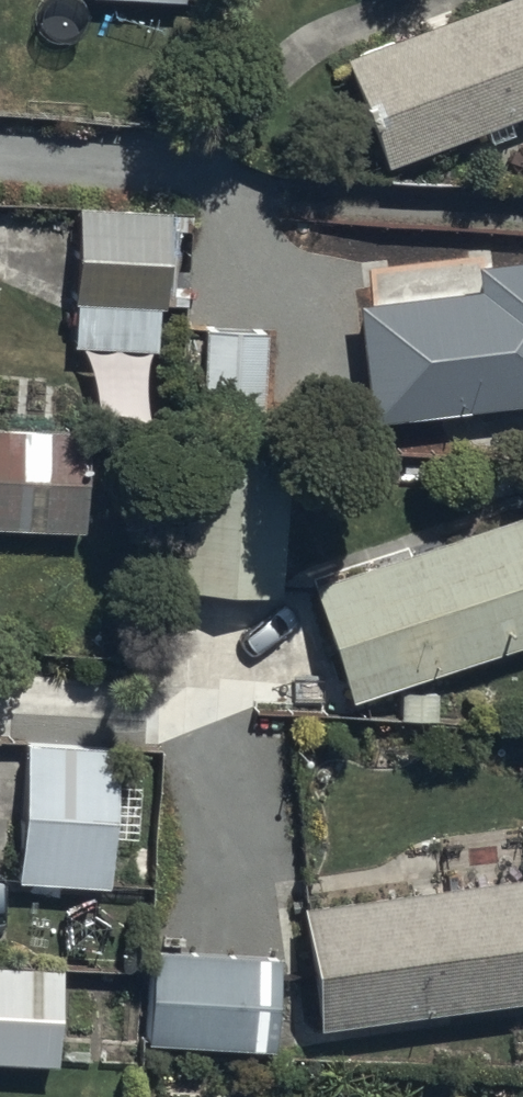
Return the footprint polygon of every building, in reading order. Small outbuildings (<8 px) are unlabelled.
[(385,151),(522,100),(522,0),(446,0),(343,38),(385,151)] [(162,208),(72,203),(67,346),(156,349),(162,208)] [(375,407),(522,386),(522,258),(357,281),(375,407)] [(265,330),(198,328),(195,422),(262,424),(265,330)] [(0,427),(0,527),(80,528),(82,428),(0,427)] [(276,597),(284,459),(182,453),(174,591),(276,597)] [(341,685),(522,624),(522,492),(301,567),(341,685)] [(108,748),(16,745),(11,881),(99,884),(101,838),(137,839),(140,766),(107,765),(108,748)] [(319,1014),(522,985),(522,860),(301,892),(319,1014)] [(270,1049),(276,957),(148,949),(142,1041),(270,1049)] [(0,965),(0,1064),(48,1067),(55,969),(0,965)]
